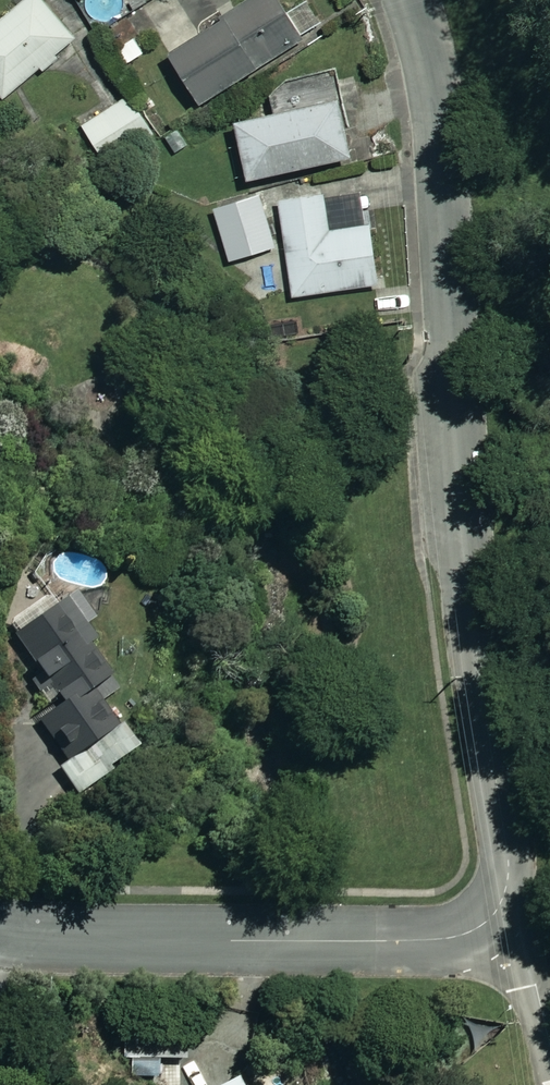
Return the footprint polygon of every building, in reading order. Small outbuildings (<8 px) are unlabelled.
[(43,0),(24,0),(0,20),(0,94),(3,98),(75,38),(43,0)] [(277,0),(249,0),(168,51),(201,103),(302,39),(277,0)] [(160,42),(137,6),(107,25),(130,61),(160,42)] [(350,156),(332,77),(271,91),(275,112),(235,122),(248,179),(350,156)] [(151,132),(129,97),(82,125),(104,161),(151,132)] [(378,284),(365,188),(280,200),(293,295),(378,284)] [(275,247),(261,196),(215,208),(229,260),(275,247)] [(96,638),(64,591),(9,630),(45,681),(35,688),(51,711),(38,721),(67,762),(58,768),(77,795),(140,751),(104,699),(120,687),(89,643),(96,638)]
